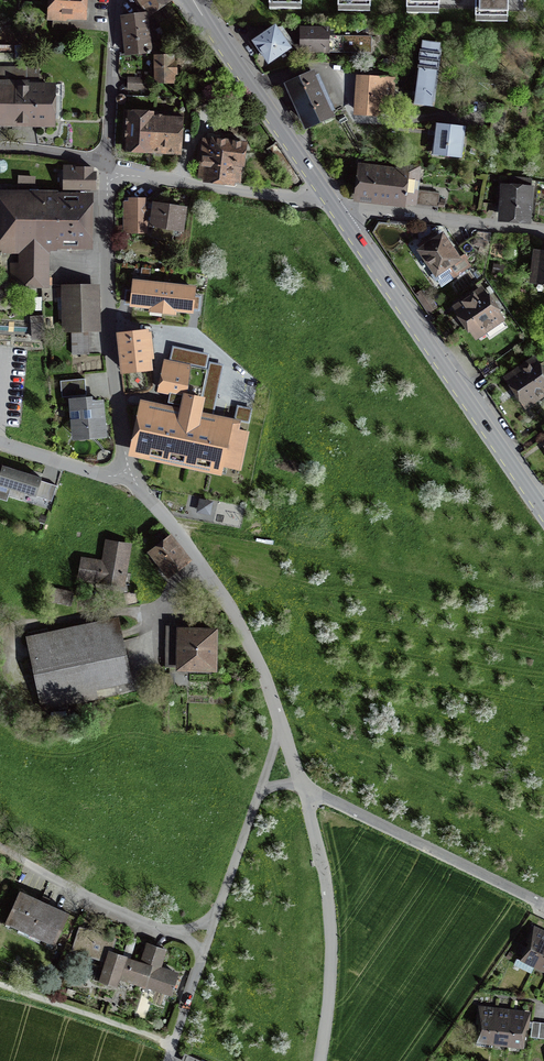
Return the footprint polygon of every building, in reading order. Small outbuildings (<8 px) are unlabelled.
[(47,22),(53,23),(53,31),(69,31),(69,23),(85,24),(86,0),(48,0),(47,22)] [(149,19),(173,2),(172,0),(135,0),(149,19)] [(407,10),(440,9),(440,0),(407,0),(407,10)] [(476,16),(509,16),(509,0),(476,0),(476,16)] [(122,18),(127,54),(150,51),(150,46),(148,32),(145,33),(142,15),(122,18)] [(251,43),(267,66),(290,51),(274,28),(251,43)] [(328,30),(305,30),(305,50),(371,49),(371,35),(328,36),(328,30)] [(424,40),(414,105),(432,108),(442,43),(424,40)] [(150,57),(157,56),(176,56),(175,46),(150,46),(150,51),(150,57)] [(157,56),(156,85),(177,85),(177,75),(180,75),(180,65),(176,65),(176,56),(157,56)] [(31,83),(42,83),(42,70),(0,70),(0,83),(31,83)] [(319,75),(290,89),(311,134),(340,121),(319,75)] [(146,79),(127,79),(127,90),(146,91),(146,79)] [(399,82),(362,80),(360,120),(396,122),(399,82)] [(55,129),(55,88),(31,88),(31,83),(0,83),(0,129),(55,129)] [(125,153),(153,154),(154,116),(127,115),(125,153)] [(187,117),(154,116),(153,154),(186,155),(187,117)] [(471,132),(442,128),(438,160),(467,163),(471,132)] [(254,147),(208,142),(205,179),(216,180),(215,189),(239,191),(239,187),(246,188),(248,172),(252,173),(254,147)] [(402,160),(401,165),(362,160),(357,194),(413,202),(418,162),(402,160)] [(67,168),(67,187),(94,187),(94,168),(67,168)] [(17,185),(35,187),(36,178),(18,176),(17,185)] [(529,182),(505,181),(503,219),(527,219),(529,182)] [(43,200),(0,200),(0,252),(4,252),(4,257),(21,257),(21,285),(51,285),(51,252),(43,252),(43,236),(43,200)] [(43,200),(43,236),(55,236),(55,239),(84,239),(85,200),(43,200)] [(172,240),(173,229),(182,229),(184,210),(155,205),(155,211),(145,210),(145,200),(131,200),(131,203),(126,202),(125,229),(152,233),(151,236),(172,240)] [(416,252),(435,279),(461,261),(442,234),(416,252)] [(475,237),(461,246),(468,257),(482,248),(475,237)] [(533,252),(529,286),(543,288),(543,253),(533,252)] [(163,308),(165,285),(133,282),(131,305),(163,308)] [(165,285),(163,308),(191,310),(193,288),(165,285)] [(71,335),(72,356),(90,355),(90,335),(101,335),(99,287),(61,289),(63,335),(71,335)] [(458,308),(481,343),(511,323),(488,289),(458,308)] [(44,327),(35,327),(36,339),(44,339),(44,327)] [(146,332),(119,335),(123,370),(150,367),(146,332)] [(207,366),(209,354),(172,347),(170,358),(207,366)] [(496,359),(480,368),(485,377),(501,368),(496,359)] [(529,412),(543,402),(543,367),(539,359),(507,380),(529,412)] [(191,365),(168,361),(163,392),(186,395),(191,365)] [(214,416),(224,365),(209,362),(200,413),(214,416)] [(87,397),(85,382),(61,384),(62,400),(87,397)] [(109,440),(106,403),(98,404),(97,399),(70,402),(74,444),(109,440)] [(136,447),(240,469),(248,432),(237,430),(239,421),(219,417),(217,426),(144,410),(136,447)] [(0,470),(0,489),(51,505),(56,487),(0,470)] [(169,540),(154,552),(170,572),(185,561),(169,540)] [(106,542),(103,563),(84,560),(81,583),(127,591),(134,547),(106,542)] [(78,594),(53,589),(51,601),(76,606),(78,594)] [(97,692),(133,685),(119,620),(26,640),(42,714),(99,702),(97,692)] [(215,628),(176,627),(176,669),(215,669),(215,628)] [(10,925),(59,948),(74,914),(26,891),(10,925)] [(543,946),(543,935),(534,930),(517,966),(532,972),(536,964),(543,946)] [(75,951),(107,961),(111,951),(114,941),(82,931),(75,951)] [(144,986),(170,995),(176,974),(158,968),(164,949),(149,944),(143,962),(140,970),(149,973),(144,986)] [(536,964),(543,968),(543,946),(536,964)] [(125,956),(111,951),(107,961),(101,981),(115,986),(118,978),(144,986),(149,973),(140,970),(143,962),(125,956)] [(492,1040),(523,1044),(527,1015),(516,1014),(505,1012),(491,1010),(480,1009),(475,1045),(491,1047),(492,1040)] [(537,1022),(533,1021),(531,1036),(543,1038),(543,1023),(537,1022)]
